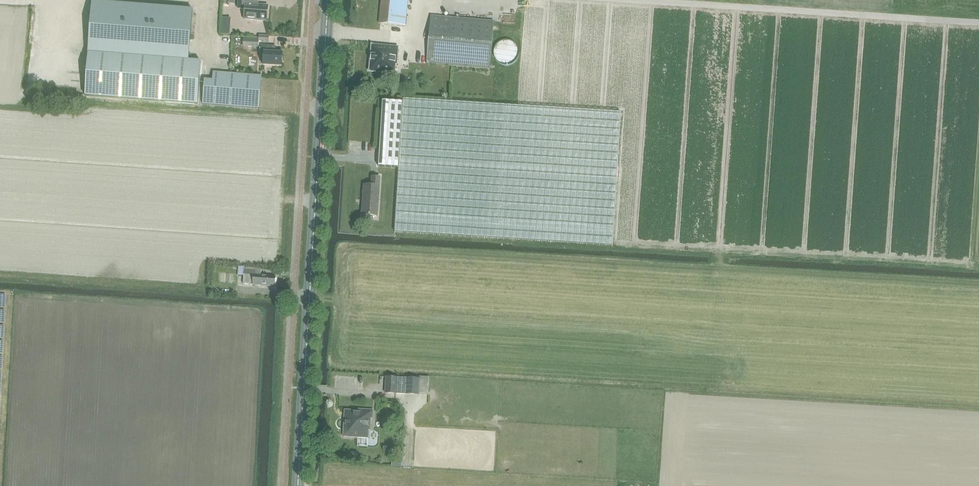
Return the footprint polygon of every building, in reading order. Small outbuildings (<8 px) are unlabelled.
[(244,21),(267,23),(269,7),(259,5),(259,0),(238,0),(237,10),(245,11),(244,21)] [(380,23),(406,25),(407,10),(408,0),(382,0),(380,23)] [(92,6),(89,54),(189,61),(193,14),(92,6)] [(429,18),(426,52),(425,63),(488,68),(492,23),(429,18)] [(372,45),(369,71),(394,74),(395,65),(396,65),(398,47),(372,45)] [(261,46),(260,57),(264,58),(264,65),(282,66),(283,53),(272,53),(272,46),(261,46)] [(201,62),(189,61),(89,54),(85,97),(198,105),(201,62)] [(204,80),(202,104),(259,108),(262,76),(213,73),(212,81),(204,80)] [(397,86),(396,94),(404,94),(405,87),(397,86)] [(382,110),(378,167),(391,168),(398,168),(394,232),(510,239),(612,246),(621,113),(452,103),(403,100),(402,103),(383,101),(382,110)] [(380,178),(372,177),(372,185),(364,185),(362,214),(377,215),(380,178)] [(244,273),(243,284),(275,286),(276,276),(262,275),(262,270),(245,269),(244,273)] [(385,394),(395,395),(419,396),(420,379),(386,377),(385,394)] [(344,437),(358,438),(361,438),(364,439),(364,438),(368,438),(369,430),(371,430),(371,418),(373,419),(373,410),(358,409),(358,411),(345,410),(344,437)] [(392,466),(400,467),(401,467),(402,459),(392,458),(392,466)]
